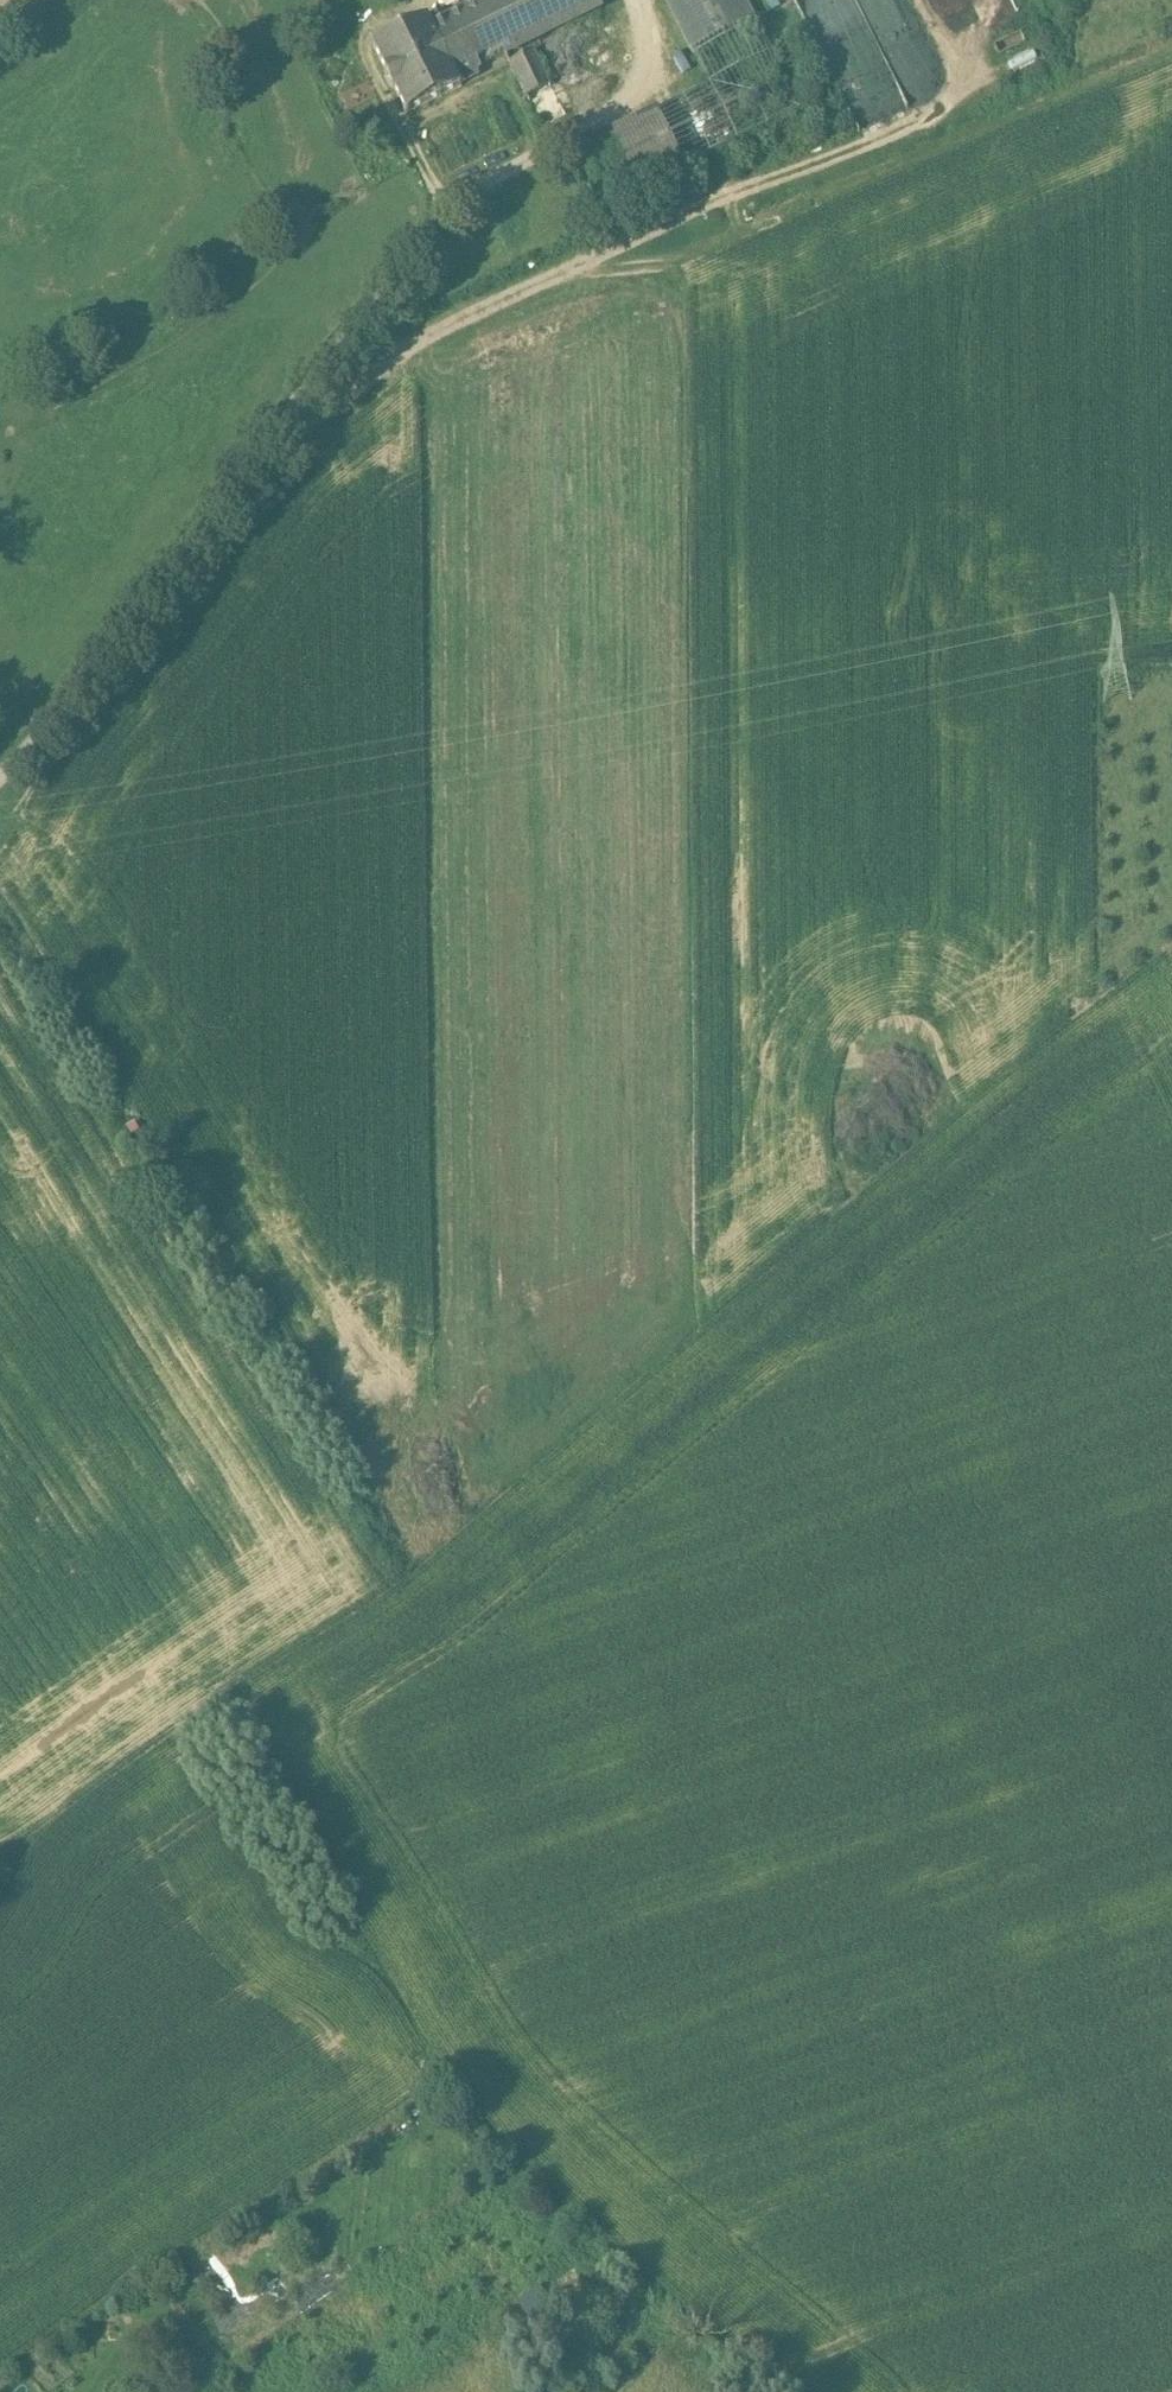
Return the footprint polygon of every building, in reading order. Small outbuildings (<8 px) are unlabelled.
[(432,28),(458,80),(602,9),(598,0),(490,0),(432,28)] [(692,52),(754,21),(743,0),(666,0),(692,52)] [(429,21),(374,48),(407,115),(462,88),(458,80),(432,28),(429,21)] [(534,53),(510,65),(542,129),(566,117),(534,53)] [(658,112),(581,149),(609,205),(686,168),(658,112)]
